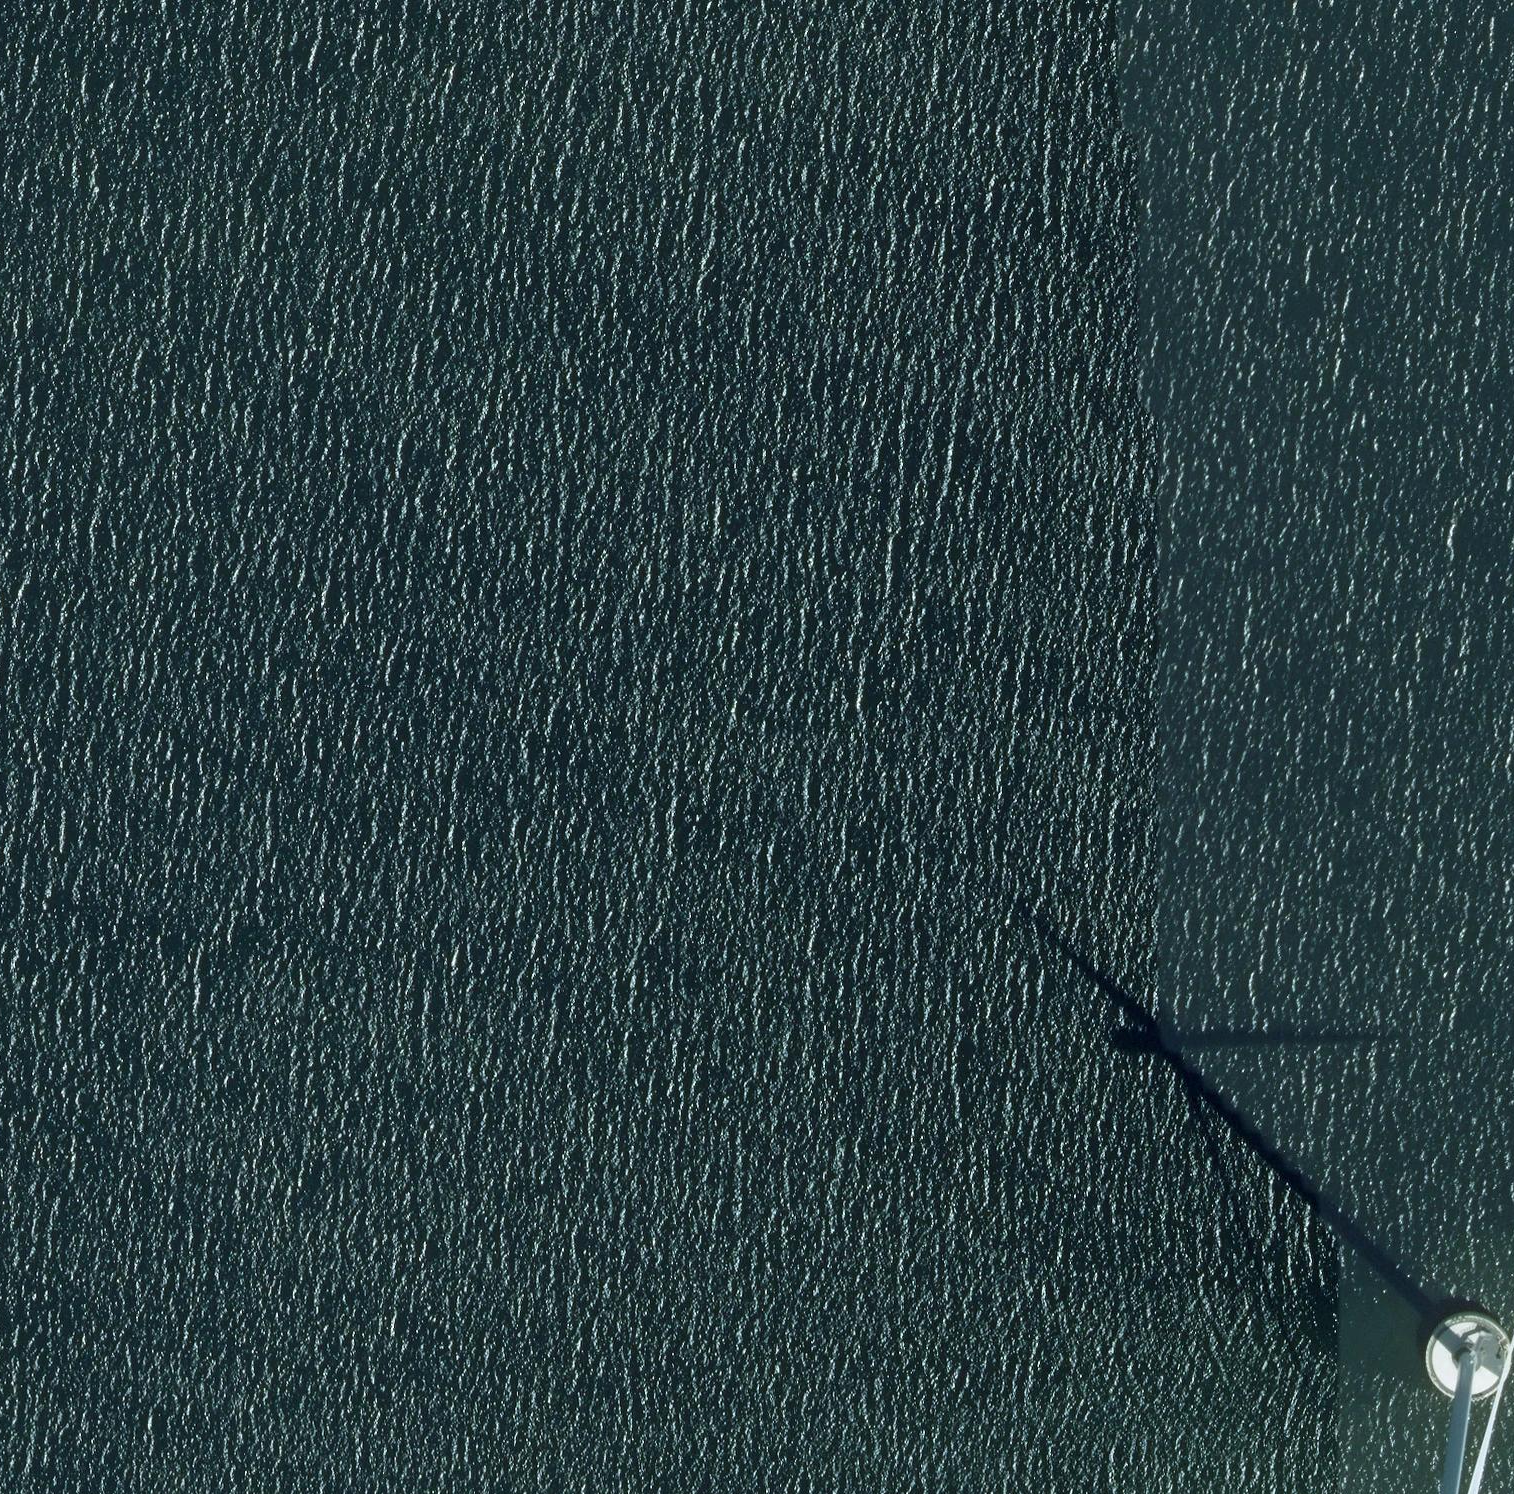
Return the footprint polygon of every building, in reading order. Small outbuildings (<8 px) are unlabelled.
[(1476,1352),(1476,1350),(1476,1349),(1476,1347),(1475,1346),(1474,1344),(1473,1343),(1471,1343),(1470,1342),(1468,1342),(1467,1342),(1465,1342),(1464,1343),(1462,1343),(1461,1344),(1460,1346),(1460,1347),(1459,1349),(1459,1350),(1459,1352),(1460,1353),(1460,1355),(1461,1356),(1462,1357),(1464,1358),(1465,1359),(1467,1359),(1468,1359),(1470,1359),(1471,1358),(1473,1357),(1474,1356),(1475,1355),(1476,1353),(1476,1352)]
